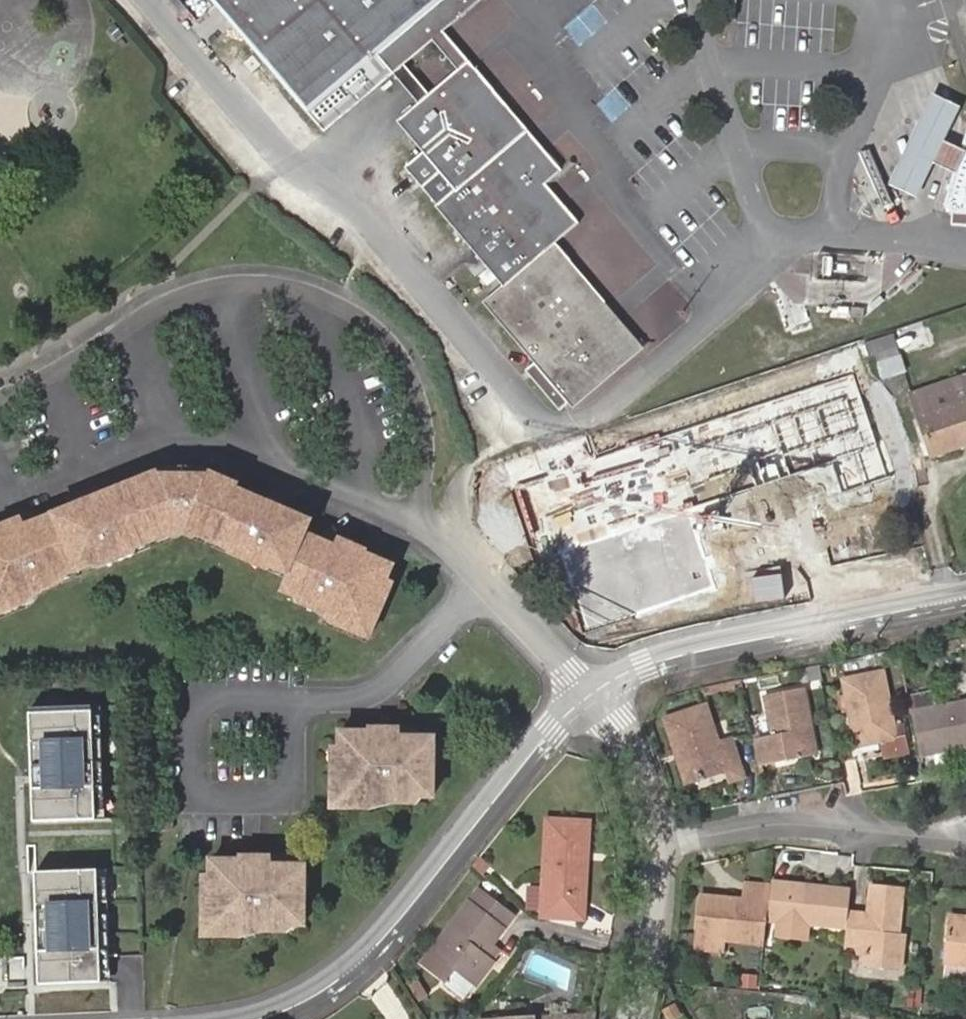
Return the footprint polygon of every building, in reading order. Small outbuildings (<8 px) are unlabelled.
[(328,132),(480,0),(214,0),(328,132)] [(592,4),(579,16),(592,31),(605,19),(592,4)] [(404,66),(393,76),(417,104),(396,122),(406,134),(467,84),(529,158),(514,172),(556,223),(533,243),(632,358),(643,349),(555,245),(577,223),(546,186),(561,172),(443,33),(432,42),(456,70),(428,95),(404,66)] [(419,188),(502,287),(483,304),(534,364),(524,373),(559,413),(569,404),(572,408),(632,358),(533,243),(556,223),(514,172),(529,158),(467,84),(406,134),(421,152),(402,168),(419,188)] [(955,174),(961,152),(942,143),(959,108),(930,95),(888,186),(914,198),(930,163),(955,174)] [(961,152),(955,174),(944,208),(950,215),(965,215),(965,136),(961,152)] [(853,154),(867,209),(879,206),(865,151),(853,154)] [(831,352),(837,370),(897,350),(891,332),(831,352)] [(751,405),(775,479),(784,476),(792,503),(894,470),(861,369),(751,405)] [(910,393),(931,457),(965,445),(965,374),(910,393)] [(714,390),(718,404),(761,390),(756,376),(714,390)] [(750,407),(677,437),(689,465),(762,435),(750,407)] [(399,560),(374,549),(375,546),(331,528),(328,536),(311,529),(317,516),(288,503),(272,496),(245,484),(247,479),(208,462),(176,464),(127,484),(110,490),(94,497),(90,488),(74,495),(78,504),(46,517),(42,508),(0,526),(0,527),(3,532),(0,533),(0,614),(37,599),(32,587),(47,581),(66,574),(71,575),(100,563),(102,559),(136,546),(140,548),(172,536),(174,530),(192,523),(205,528),(207,533),(239,546),(246,545),(278,559),(279,563),(295,571),(288,587),(305,595),(311,593),(343,606),(339,615),(378,632),(394,593),(386,591),(399,560)] [(127,484),(123,475),(106,481),(110,490),(127,484)] [(110,490),(106,482),(90,488),(94,497),(110,490)] [(288,503),(291,496),(275,490),(272,496),(288,503)] [(74,495),(42,508),(46,517),(78,504),(74,495)] [(174,530),(172,536),(178,536),(191,531),(202,535),(207,533),(205,528),(192,523),(174,530)] [(273,566),(279,563),(278,559),(246,545),(239,546),(242,553),(273,566)] [(102,559),(100,563),(106,566),(137,553),(140,548),(136,546),(102,559)] [(66,574),(47,581),(49,588),(68,580),(71,575),(66,574)] [(309,601),(339,615),(343,606),(311,593),(305,595),(309,601)] [(869,673),(829,681),(842,749),(865,744),(868,759),(894,754),(889,727),(880,729),(869,673)] [(741,746),(746,771),(795,762),(790,730),(796,728),(789,695),(752,702),(760,742),(741,746)] [(965,747),(965,714),(964,703),(900,715),(908,758),(965,747)] [(95,704),(31,707),(35,779),(37,821),(101,818),(95,704)] [(666,754),(676,784),(713,772),(718,786),(732,782),(727,767),(719,742),(701,747),(690,712),(650,725),(659,756),(666,754)] [(413,794),(432,793),(431,735),(410,735),(410,727),(362,728),(362,732),(335,732),(335,744),(335,763),(329,763),(330,806),(371,805),(370,794),(413,794)] [(668,786),(676,784),(666,754),(659,756),(668,786)] [(406,802),(413,794),(370,794),(371,805),(389,804),(390,802),(406,802)] [(576,851),(584,851),(583,825),(542,825),(541,901),(580,903),(580,866),(576,866),(576,851)] [(584,866),(584,851),(576,851),(576,866),(580,866),(584,866)] [(288,926),(307,925),(306,867),(284,867),(284,861),(237,861),(237,865),(211,866),(211,880),(211,898),(205,898),(205,939),(245,939),(245,927),(288,926)] [(101,868),(37,871),(42,985),(106,982),(105,964),(101,868)] [(781,884),(765,883),(764,888),(764,891),(781,892),(781,884)] [(847,888),(781,884),(781,892),(764,891),(763,905),(762,921),(773,922),(804,924),(844,927),(845,917),(847,888)] [(764,891),(764,888),(742,887),(742,904),(763,905),(764,891)] [(844,927),(842,950),(863,951),(862,967),(901,970),(902,936),(896,935),(899,893),(867,890),(866,917),(845,917),(844,927)] [(481,955),(488,945),(507,920),(474,895),(417,967),(442,984),(452,970),(472,985),(491,961),(481,955)] [(580,920),(580,903),(541,901),(541,920),(580,920)] [(718,945),(760,947),(761,937),(762,921),(763,905),(742,904),(697,902),(694,943),(718,945)] [(946,920),(943,961),(965,963),(965,921),(946,920)] [(772,938),(773,922),(762,921),(761,937),(772,938)] [(802,940),(804,924),(773,922),(772,938),(802,940)] [(282,935),(288,926),(245,927),(245,939),(265,935),(282,935)] [(717,956),(718,945),(694,943),(693,954),(717,956)] [(498,952),(488,945),(481,955),(491,961),(498,952)] [(452,970),(442,984),(462,999),(472,985),(452,970)] [(755,989),(756,975),(741,974),(741,988),(755,989)] [(429,997),(418,979),(410,985),(420,1001),(429,997)] [(675,1003),(663,1011),(667,1018),(676,1018),(682,1016),(675,1003)]
